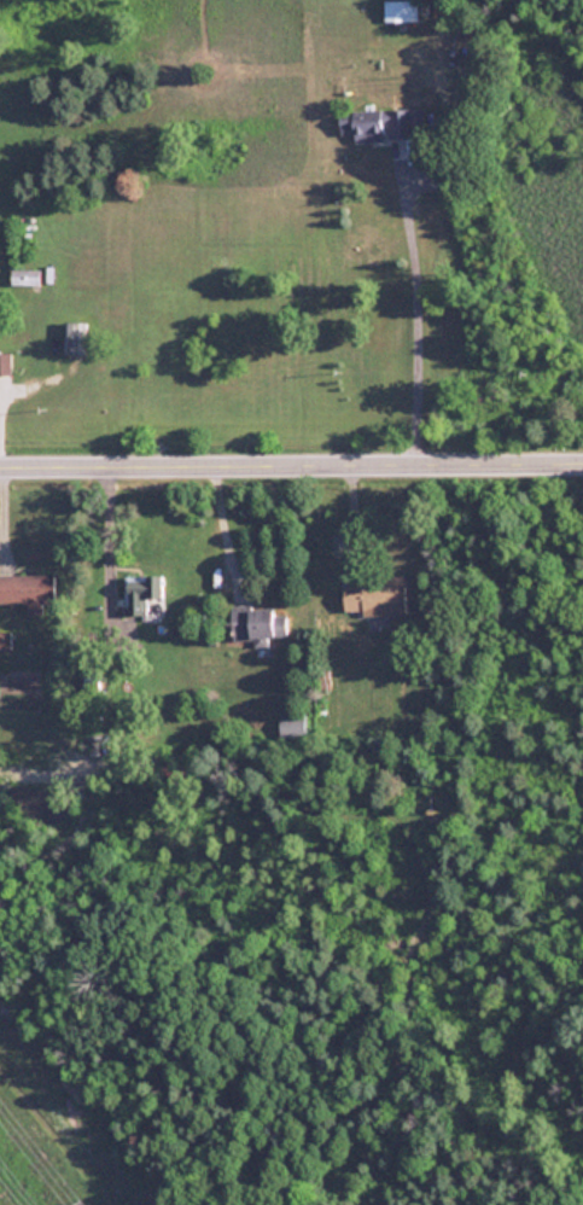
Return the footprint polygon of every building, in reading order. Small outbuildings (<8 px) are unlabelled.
[(419,23),(419,1),(389,1),(389,23),(419,23)] [(418,140),(416,110),(342,113),(343,135),(357,134),(357,142),(418,140)] [(43,287),(43,272),(13,272),(13,287),(43,287)] [(66,356),(88,356),(88,324),(66,324),(66,356)] [(14,377),(14,356),(0,356),(0,377),(14,377)] [(31,605),(31,615),(46,615),(46,605),(59,605),(59,577),(0,577),(0,605),(31,605)] [(151,599),(169,599),(169,577),(132,577),(132,616),(151,616),(151,599)] [(409,617),(409,578),(390,578),(390,588),(346,588),(346,617),(409,617)] [(237,644),(293,641),(292,618),(284,618),(282,609),(235,610),(237,644)] [(284,739),(309,739),(309,712),(284,712),(284,739)]
